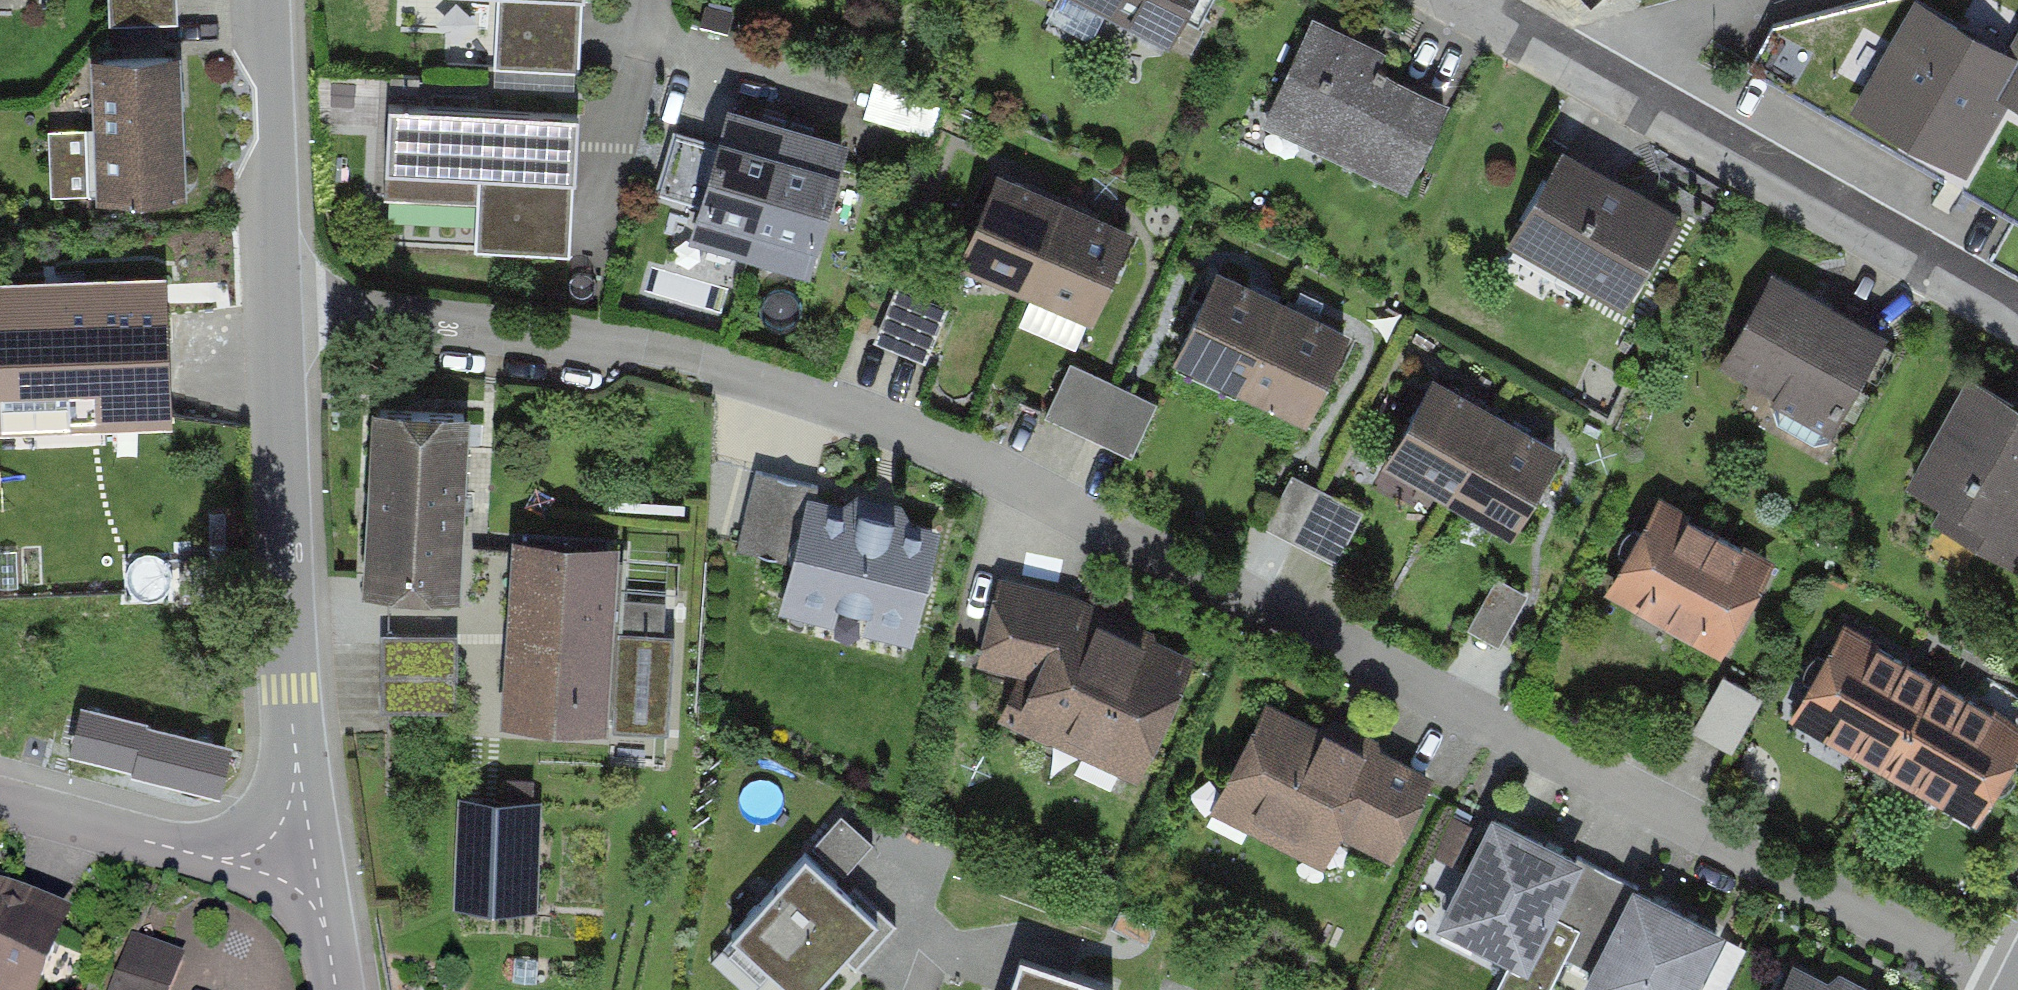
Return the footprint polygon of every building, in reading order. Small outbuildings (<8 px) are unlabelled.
[(112,28),(179,25),(178,0),(111,0),(112,28)] [(501,6),(496,72),(578,77),(584,0),(420,0),(501,6)] [(1060,1),(1171,51),(1194,0),(1060,0),(1060,1)] [(1954,176),(1991,108),(2017,123),(2017,1),(1989,54),(1904,8),(1845,117),(1954,176)] [(1457,94),(1308,27),(1263,126),(1412,194),(1457,94)] [(185,195),(180,57),(90,60),(96,199),(185,195)] [(583,130),(384,116),(379,182),(481,189),(476,258),(574,265),(583,130)] [(786,138),(730,121),(693,243),(749,260),(786,138)] [(87,134),(45,136),(49,199),(90,197),(87,134)] [(844,155),(786,138),(749,260),(806,278),(844,155)] [(1681,211),(1561,147),(1510,241),(1630,305),(1681,211)] [(1069,200),(996,167),(955,259),(1028,291),(1069,200)] [(1141,232),(1069,200),(1028,291),(1100,323),(1141,232)] [(1276,296),(1209,267),(1170,354),(1238,384),(1276,296)] [(1905,343),(1771,267),(1714,368),(1848,444),(1905,343)] [(0,282),(0,356),(3,423),(166,415),(159,275),(0,282)] [(953,302),(902,283),(882,337),(933,356),(953,302)] [(1344,326),(1276,296),(1238,384),(1305,413),(1344,326)] [(1163,393),(1080,356),(1054,414),(1136,451),(1163,393)] [(1970,375),(1901,499),(2017,563),(2017,402),(1970,375)] [(1498,412),(1431,376),(1388,454),(1455,490),(1498,412)] [(469,419),(376,412),(361,604),(454,612),(469,419)] [(1565,448),(1498,412),(1455,490),(1522,526),(1565,448)] [(1336,551),(1360,501),(1296,470),(1272,520),(1336,551)] [(946,529),(793,491),(760,622),(913,660),(946,529)] [(1786,565),(1659,494),(1597,605),(1723,676),(1786,565)] [(619,542),(515,534),(499,729),(603,737),(619,542)] [(1511,643),(1542,586),(1508,567),(1477,625),(1511,643)] [(1143,793),(1199,657),(1062,602),(1007,738),(1143,793)] [(1936,664),(1842,614),(1786,719),(1880,769),(1936,664)] [(456,643),(381,640),(378,718),(453,720),(456,643)] [(1936,664),(1880,769),(1975,819),(2017,738),(2017,707),(1936,664)] [(1739,746),(1770,688),(1736,670),(1705,727),(1739,746)] [(1435,777),(1260,694),(1204,812),(1379,895),(1435,777)] [(235,741),(76,706),(65,756),(224,792),(235,741)] [(1517,955),(1577,842),(1494,798),(1433,911),(1517,955)] [(530,911),(532,804),(459,803),(458,910),(530,911)] [(849,867),(874,833),(843,810),(818,843),(849,867)] [(723,950),(766,989),(826,989),(883,929),(808,860),(723,950)] [(1719,914),(1631,874),(1582,980),(1603,989),(1684,989),(1719,914)] [(0,884),(0,989),(46,989),(76,914),(0,884)] [(173,950),(125,931),(102,989),(158,989),(173,950)] [(1116,976),(1013,945),(999,989),(1111,989),(1116,976)] [(1789,953),(1770,989),(1864,989),(1789,953)]
